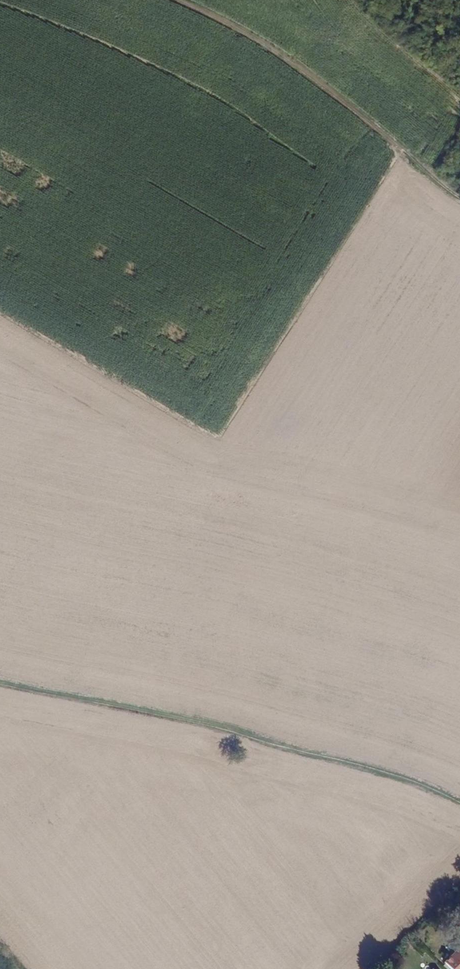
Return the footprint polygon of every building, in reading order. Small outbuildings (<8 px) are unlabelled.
[(443,962),(451,968),(459,968),(459,946),(443,962)]
